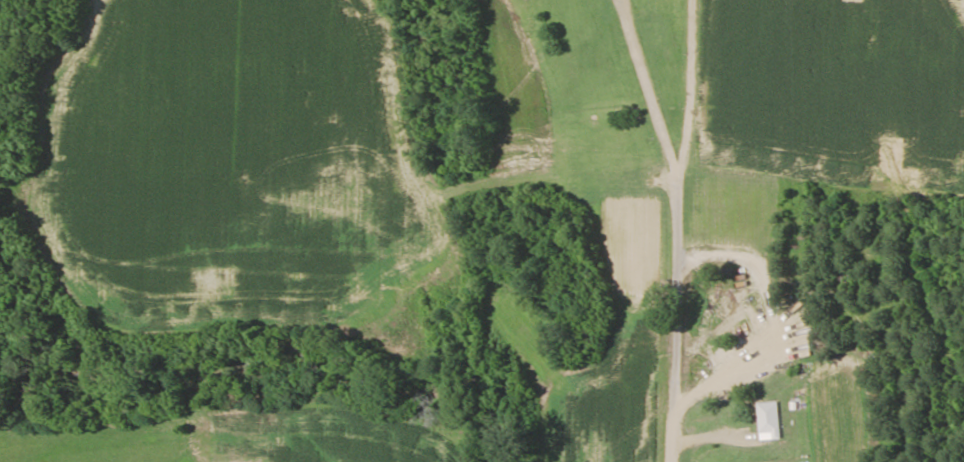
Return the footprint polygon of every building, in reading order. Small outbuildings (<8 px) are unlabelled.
[(760,403),(760,432),(779,432),(779,403),(760,403)]
